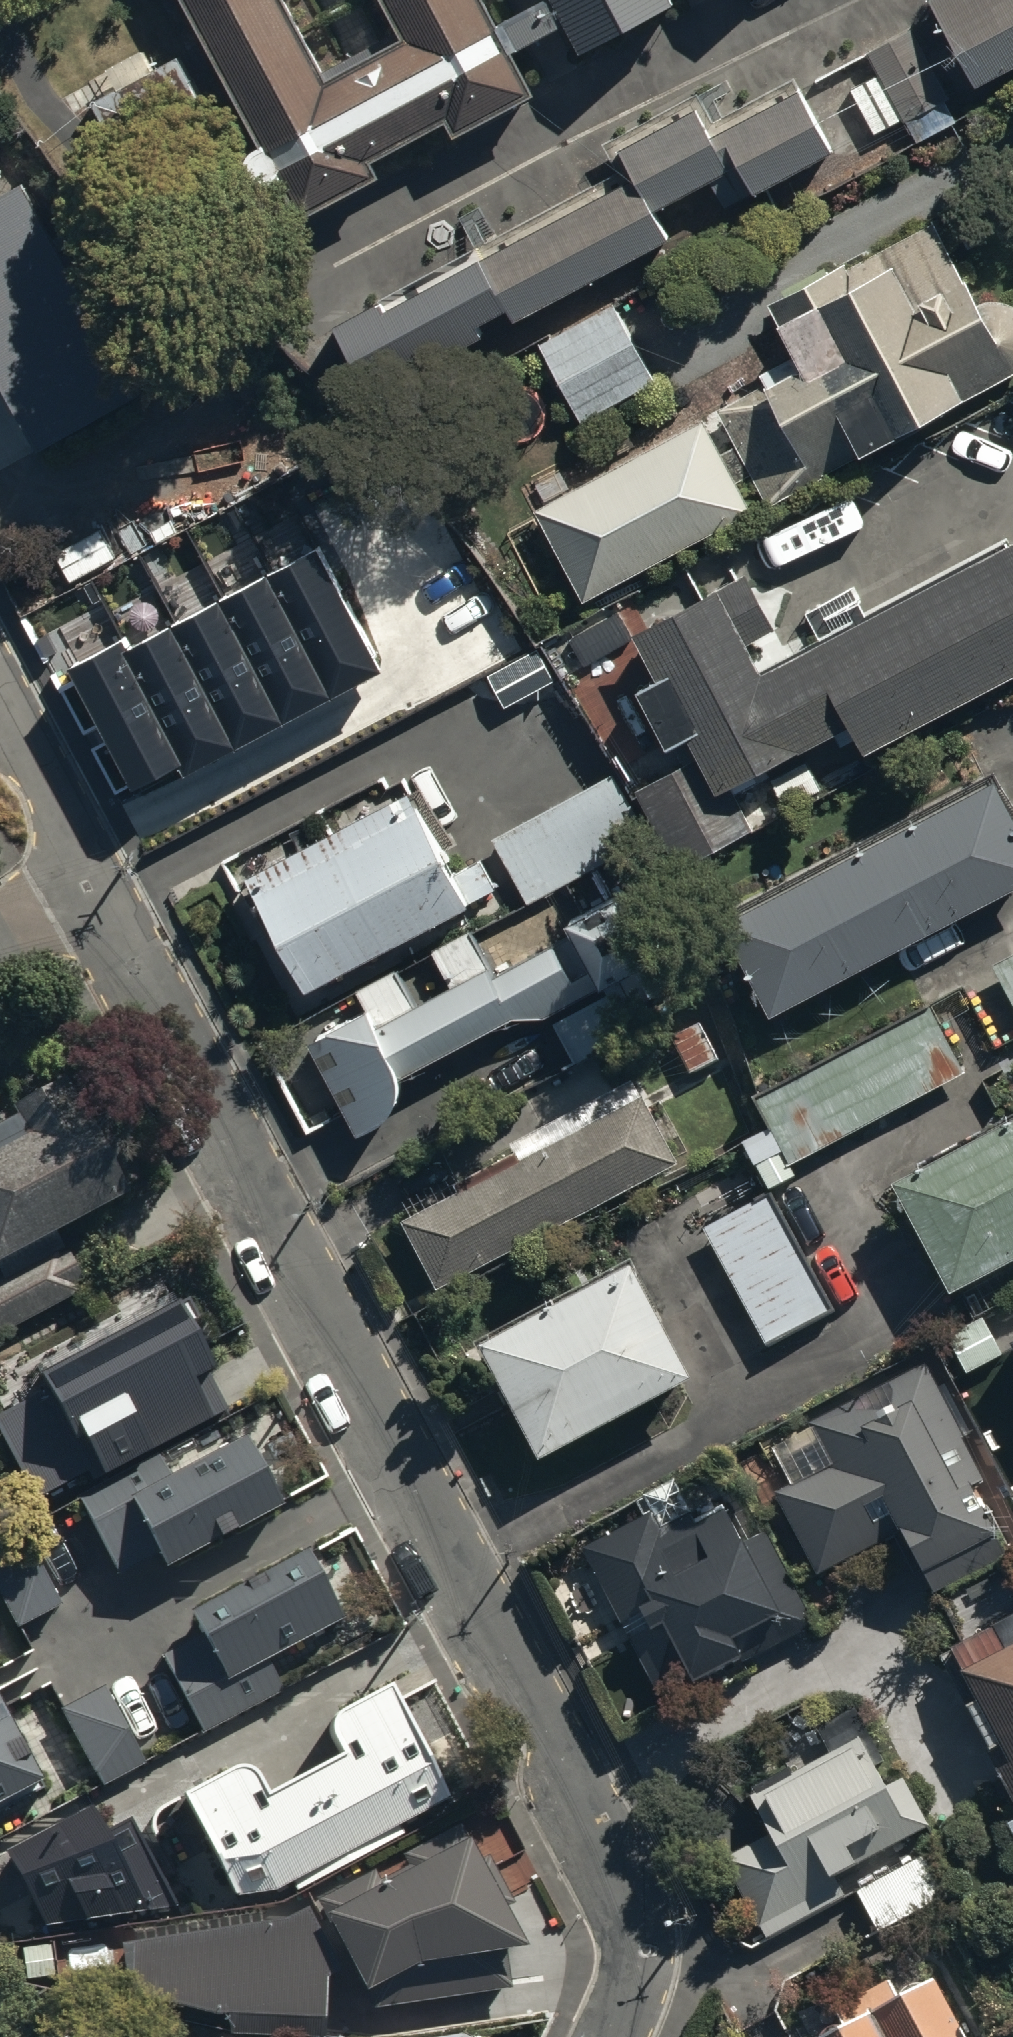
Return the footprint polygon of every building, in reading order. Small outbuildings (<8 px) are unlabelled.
[(279,236),(383,183),(370,157),(453,115),(463,135),(538,98),(512,47),(557,24),(577,62),(673,13),(667,0),(389,0),(407,35),(319,79),(280,0),(160,0),(279,236)] [(970,79),(1012,58),(1012,0),(928,0),(970,79)] [(876,71),(848,87),(872,131),(899,116),(914,142),(950,121),(937,99),(946,94),(908,25),(864,50),(876,71)] [(180,53),(93,99),(128,161),(213,116),(180,53)] [(632,170),(387,299),(383,292),(334,318),(372,390),(486,330),(479,318),(508,303),(514,316),(670,233),(656,206),(710,178),(724,206),(834,148),(799,81),(710,128),(696,102),(617,143),(632,170)] [(0,192),(0,372),(41,447),(139,393),(22,180),(0,192)] [(534,505),(581,596),(750,510),(734,479),(748,472),(762,501),(857,452),(853,446),(1012,364),(1012,304),(1012,303),(1009,301),(1007,300),(1004,299),(1001,298),(998,297),(995,297),(992,297),(988,297),(985,297),(982,297),(979,298),(976,299),(974,300),(928,217),(838,266),(835,260),(761,300),(795,362),(782,369),(776,358),(754,370),(760,382),(534,505)] [(609,296),(538,337),(584,419),(656,378),(609,296)] [(199,419),(172,435),(212,505),(239,489),(199,419)] [(642,642),(723,796),(853,728),(866,752),(1012,675),(1012,536),(762,667),(726,598),(642,642)] [(320,549),(123,653),(119,645),(73,669),(136,788),(181,764),(187,776),(385,671),(320,549)] [(715,913),(763,1004),(1012,872),(1012,819),(987,769),(715,913)] [(611,772),(492,834),(527,899),(645,837),(611,772)] [(451,869),(406,785),(246,869),(305,980),(493,882),(479,855),(451,869)] [(364,1004),(307,1034),(355,1129),(358,1128),(360,1128),(362,1127),(365,1126),(367,1125),(369,1125),(371,1123),(374,1122),(376,1121),(378,1120),(380,1118),(382,1117),(384,1115),(385,1113),(387,1112),(389,1110),(390,1108),(392,1106),(393,1104),(394,1102),(395,1100),(396,1097),(397,1095),(398,1093),(399,1091),(400,1088),(400,1086),(401,1083),(401,1081),(401,1079),(402,1076),(402,1074),(402,1071),(401,1069),(401,1066),(510,1008),(547,1010),(573,1061),(657,1017),(644,993),(672,979),(622,882),(563,912),(572,928),(494,969),(471,925),(432,946),(449,978),(411,998),(395,966),(355,986),(364,1004)] [(991,966),(1012,1009),(1012,955),(991,966)] [(923,1007),(748,1100),(764,1130),(740,1143),(765,1190),(793,1175),(787,1163),(958,1072),(923,1007)] [(0,1113),(0,1320),(74,1279),(45,1228),(115,1189),(103,1168),(116,1161),(96,1124),(89,1127),(58,1072),(0,1104),(0,1107),(3,1112),(0,1113)] [(519,1164),(403,1223),(437,1289),(679,1164),(635,1078),(508,1144),(519,1164)] [(885,1188),(944,1298),(1012,1261),(1012,1119),(885,1188)] [(770,1196),(702,1232),(765,1348),(833,1311),(770,1196)] [(601,1283),(479,1347),(539,1459),(693,1378),(637,1275),(605,1291),(601,1283)] [(45,1351),(32,1358),(72,1429),(31,1451),(59,1504),(114,1475),(108,1464),(231,1397),(227,1388),(235,1384),(183,1285),(172,1291),(166,1280),(43,1347),(45,1351)] [(1004,1341),(1012,1357),(1012,1336),(1004,1341)] [(829,1465),(774,1492),(815,1574),(897,1534),(927,1595),(1001,1559),(980,1516),(994,1509),(924,1366),(808,1422),(829,1465)] [(159,1459),(79,1501),(116,1570),(153,1550),(160,1563),(279,1500),(242,1432),(166,1472),(159,1459)] [(649,1512),(582,1548),(593,1567),(577,1575),(615,1645),(626,1639),(656,1693),(687,1676),(692,1686),(810,1623),(757,1525),(739,1536),(722,1505),(694,1521),(687,1509),(656,1525),(649,1512)] [(155,1653),(192,1721),(270,1679),(257,1656),(334,1614),(296,1546),(183,1607),(196,1631),(155,1653)] [(947,1646),(950,1652),(939,1658),(953,1684),(959,1681),(968,1698),(958,1704),(1012,1807),(1012,1611),(947,1646)] [(99,1782),(144,1758),(100,1680),(56,1704),(99,1782)] [(329,1716),(346,1751),(270,1790),(254,1758),(186,1792),(239,1894),(278,1889),(450,1795),(395,1681),(329,1716)] [(766,1833),(720,1856),(762,1937),(848,1893),(836,1871),(925,1825),(899,1775),(881,1784),(870,1762),(880,1757),(854,1707),(815,1727),(830,1754),(791,1774),(787,1766),(750,1785),(753,1792),(747,1795),(766,1833)] [(0,1710),(0,1798),(37,1777),(0,1710)] [(95,1805),(9,1850),(48,1925),(178,1906),(132,1817),(108,1830),(95,1805)] [(1002,1822),(1012,1843),(1012,1817),(1002,1822)] [(123,1936),(123,1994),(227,2013),(228,2033),(321,2036),(323,1975),(349,1963),(372,2007),(506,1987),(505,1949),(520,1941),(500,1904),(509,1898),(486,1856),(480,1859),(458,1820),(284,1917),(123,1936)] [(870,1864),(878,1877),(852,1893),(874,1928),(936,1889),(915,1856),(891,1870),(883,1857),(870,1864)] [(813,2036),(962,2036),(951,2016),(928,1976),(894,1995),(883,1975),(829,2005),(839,2023),(813,2036)]
